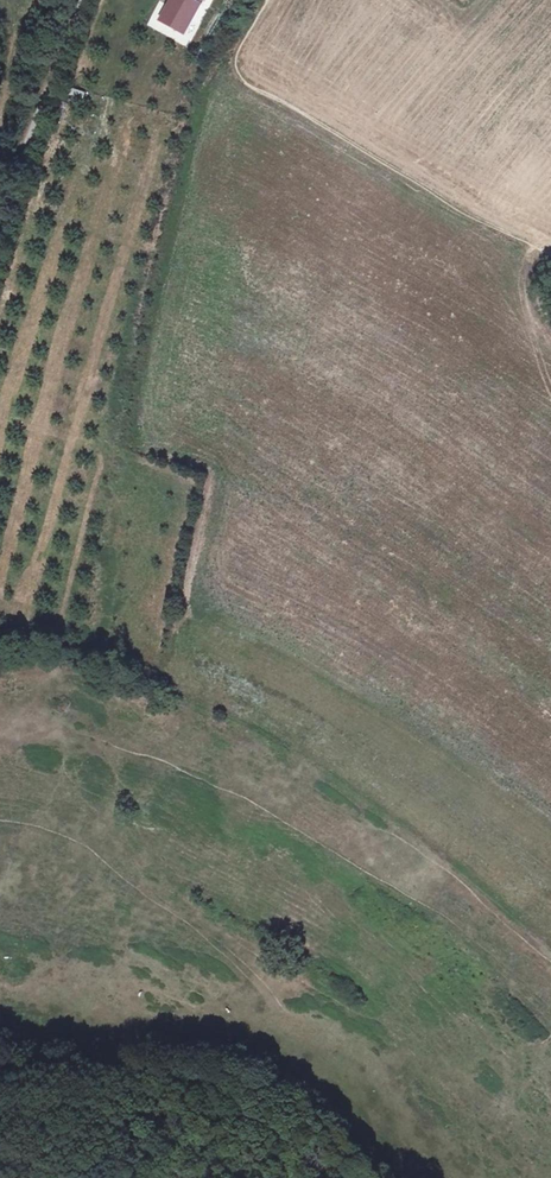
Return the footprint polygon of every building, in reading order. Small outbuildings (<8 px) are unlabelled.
[(163,19),(186,31),(203,0),(173,0),(163,19)] [(83,100),(86,92),(71,87),(68,95),(83,100)]
